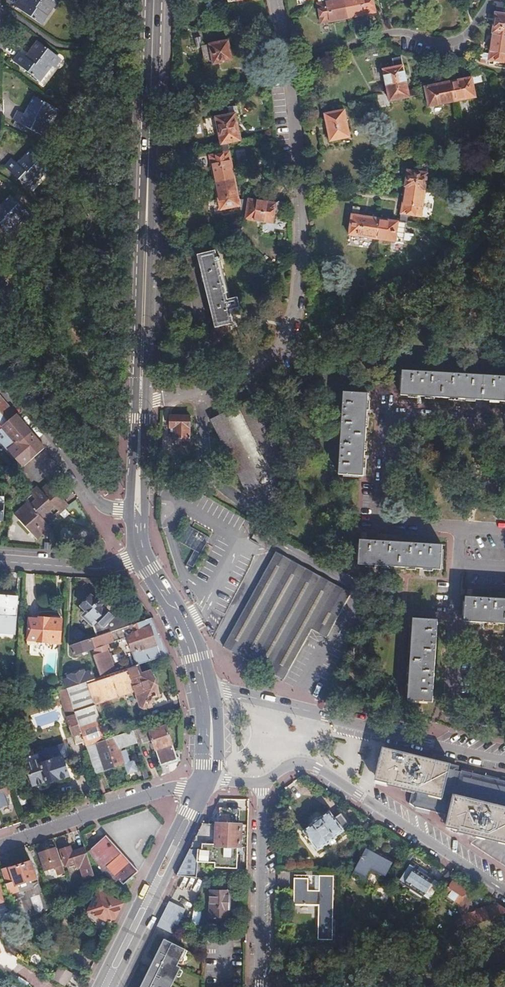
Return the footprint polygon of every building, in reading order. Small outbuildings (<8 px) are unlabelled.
[(54,0),(29,0),(26,3),(22,0),(16,0),(12,6),(40,26),(53,9),(50,6),(54,0)] [(58,0),(54,0),(50,6),(53,9),(57,12),(63,3),(58,0)] [(323,0),(316,0),(317,3),(316,4),(320,24),(330,22),(347,19),(343,0),(335,0),(323,2),(323,0)] [(347,19),(374,13),(372,0),(343,0),(347,19)] [(504,40),(504,15),(501,15),(501,6),(495,5),(490,37),(504,40)] [(490,37),(487,54),(479,53),(478,60),(504,64),(504,40),(490,37)] [(200,38),(194,39),(196,48),(200,47),(204,66),(231,61),(227,40),(202,45),(200,38)] [(47,64),(53,56),(36,43),(27,55),(28,56),(25,59),(17,52),(10,61),(37,83),(50,66),(47,64)] [(61,62),(53,56),(47,64),(50,66),(55,70),(61,62)] [(385,86),(405,82),(400,58),(394,58),(395,67),(381,70),(385,86)] [(478,76),(447,83),(451,103),(474,98),(472,84),(480,82),(478,76)] [(407,91),(405,82),(385,86),(388,102),(416,96),(415,89),(407,91)] [(447,83),(415,89),(416,96),(425,94),(427,108),(451,103),(447,83)] [(47,117),(51,108),(32,98),(25,111),(27,112),(24,116),(16,111),(10,121),(40,137),(50,118),(47,117)] [(59,112),(51,108),(47,117),(50,118),(55,121),(59,112)] [(343,110),(323,114),(328,142),(349,137),(343,110)] [(219,144),(227,143),(240,140),(234,113),(214,117),(219,144)] [(234,179),(227,143),(219,144),(221,153),(208,155),(213,183),(234,179)] [(38,172),(44,164),(28,150),(17,162),(19,164),(16,167),(8,159),(0,167),(26,190),(40,175),(38,172)] [(52,172),(44,164),(38,172),(40,175),(45,179),(52,172)] [(406,171),(403,192),(423,195),(427,166),(422,164),(420,173),(406,171)] [(238,200),(234,179),(213,183),(219,210),(236,207),(246,206),(247,200),(238,200)] [(403,192),(398,222),(405,223),(406,215),(420,217),(423,195),(403,192)] [(24,211),(8,196),(0,204),(0,231),(5,236),(19,221),(17,219),(24,211)] [(275,204),(247,200),(246,206),(245,220),(272,224),(274,209),(275,204)] [(277,201),(275,204),(274,209),(283,211),(284,202),(277,201)] [(351,215),(359,216),(360,208),(353,207),(351,215)] [(31,218),(24,211),(17,219),(19,221),(23,225),(31,218)] [(379,219),(359,216),(351,215),(348,236),(376,240),(379,219)] [(398,222),(379,219),(376,240),(404,244),(404,240),(405,233),(406,224),(405,223),(398,222)] [(405,233),(404,240),(413,242),(413,235),(405,233)] [(213,252),(197,256),(215,327),(232,323),(228,310),(239,307),(236,298),(230,300),(219,257),(215,257),(213,252)] [(402,371),(400,394),(421,395),(463,398),(481,400),(503,401),(504,401),(504,378),(482,376),(402,371)] [(367,394),(343,392),(339,473),(363,474),(364,457),(366,411),(367,394)] [(0,398),(0,429),(15,416),(0,398)] [(251,399),(210,420),(246,493),(265,484),(287,472),(251,399)] [(188,416),(169,416),(169,428),(173,428),(173,440),(187,440),(188,442),(189,441),(188,439),(188,417),(190,416),(189,415),(188,416)] [(0,429),(0,430),(0,441),(15,458),(36,440),(15,416),(0,429)] [(11,475),(5,468),(0,472),(0,478),(3,481),(11,475)] [(59,506),(63,502),(53,490),(47,484),(40,491),(36,487),(22,499),(26,503),(13,514),(36,539),(42,534),(44,536),(49,533),(46,530),(49,526),(46,523),(63,509),(59,506)] [(215,534),(185,517),(173,534),(190,577),(215,534)] [(441,545),(360,539),(359,563),(375,564),(423,567),(440,568),(441,545)] [(348,593),(275,552),(223,649),(282,680),(310,629),(325,637),(348,593)] [(96,636),(135,624),(130,610),(110,616),(103,609),(101,609),(98,606),(101,603),(96,598),(95,599),(90,595),(80,605),(87,611),(83,615),(92,624),(96,636)] [(464,595),(463,621),(482,622),(504,623),(504,598),(464,595)] [(15,597),(0,596),(0,635),(12,636),(15,597)] [(58,642),(60,619),(51,618),(51,615),(37,614),(37,616),(27,615),(25,639),(35,639),(35,640),(58,642)] [(434,619),(412,617),(411,641),(408,692),(407,699),(430,701),(430,697),(434,619)] [(160,636),(152,618),(135,624),(96,636),(70,645),(73,655),(93,648),(93,647),(99,645),(99,646),(127,637),(136,665),(138,665),(148,662),(168,655),(160,636)] [(82,634),(75,628),(71,634),(78,640),(82,634)] [(114,672),(108,652),(94,657),(100,677),(114,672)] [(141,675),(138,665),(136,665),(94,680),(65,689),(70,704),(78,702),(90,698),(93,705),(132,691),(131,690),(137,688),(139,693),(136,694),(140,707),(139,708),(144,711),(145,709),(151,707),(149,701),(150,698),(159,695),(151,672),(141,675)] [(65,689),(94,680),(91,672),(84,674),(83,671),(66,677),(67,679),(63,682),(65,689)] [(468,697),(458,697),(457,709),(468,710),(468,697)] [(504,701),(494,700),(493,717),(503,718),(504,701)] [(82,713),(78,702),(70,704),(74,715),(82,713)] [(85,712),(82,713),(74,715),(76,722),(87,718),(85,712)] [(98,721),(78,727),(85,747),(95,744),(105,741),(98,721)] [(105,741),(112,738),(107,723),(98,721),(105,741)] [(148,732),(147,726),(131,732),(135,743),(136,746),(151,741),(160,766),(172,762),(176,761),(165,727),(148,732)] [(135,743),(131,732),(112,738),(105,741),(95,744),(104,770),(124,764),(119,748),(135,743)] [(67,756),(64,744),(48,750),(44,747),(39,750),(37,754),(36,754),(38,760),(25,765),(25,767),(24,769),(25,774),(27,774),(29,778),(28,780),(29,784),(31,785),(32,787),(45,783),(46,784),(69,776),(63,758),(67,756)] [(95,744),(85,747),(94,774),(104,770),(95,744)] [(387,785),(411,791),(442,799),(450,765),(383,748),(376,780),(387,783),(387,785)] [(450,765),(442,799),(411,791),(408,803),(414,807),(452,815),(457,797),(504,808),(504,781),(492,778),(468,772),(456,769),(457,766),(450,765)] [(457,797),(452,815),(449,830),(461,833),(462,836),(475,840),(504,847),(504,808),(457,797)] [(215,824),(205,824),(201,824),(175,876),(181,876),(192,877),(192,870),(196,870),(196,861),(215,862),(215,867),(237,867),(237,848),(239,848),(240,824),(238,825),(238,809),(218,808),(217,824),(215,823),(215,824)] [(341,830),(348,825),(339,814),(333,818),(328,812),(320,818),(319,817),(309,825),(310,826),(302,832),(316,851),(324,845),(325,847),(336,839),(335,837),(342,832),(341,830)] [(121,853),(105,836),(88,851),(96,864),(113,883),(118,879),(122,884),(137,871),(121,853)] [(384,877),(393,861),(366,846),(351,873),(363,879),(369,869),(384,877)] [(93,874),(84,849),(71,853),(69,848),(60,851),(65,866),(75,863),(77,868),(80,867),(83,877),(93,874)] [(67,880),(62,865),(61,866),(56,849),(40,854),(46,872),(53,872),(53,874),(59,872),(61,881),(67,880)] [(1,869),(10,896),(18,893),(16,885),(36,878),(31,861),(10,869),(9,866),(1,869)] [(399,881),(423,896),(432,883),(425,878),(428,873),(410,862),(399,881)] [(330,939),(333,876),(319,876),(318,890),(309,890),(309,878),(293,877),(292,904),(317,905),(315,939),(330,939)] [(423,896),(428,899),(440,885),(434,880),(432,883),(423,896)] [(498,903),(477,910),(476,908),(472,909),(459,888),(446,880),(439,892),(440,893),(437,899),(447,905),(451,900),(460,915),(465,927),(468,927),(479,922),(497,915),(504,911),(504,908),(498,903)] [(226,920),(227,890),(207,890),(206,920),(226,920)] [(112,924),(121,904),(112,899),(114,897),(105,892),(104,896),(97,892),(87,912),(112,924)] [(28,920),(20,927),(23,935),(34,926),(28,920)] [(158,921),(154,927),(171,935),(174,929),(158,921)] [(157,957),(149,973),(172,983),(180,968),(176,966),(184,949),(163,939),(155,956),(157,957)] [(51,979),(63,986),(71,973),(59,966),(51,979)] [(172,983),(149,973),(142,986),(170,986),(172,983)] [(79,977),(73,974),(67,985),(71,986),(74,986),(79,977)]
